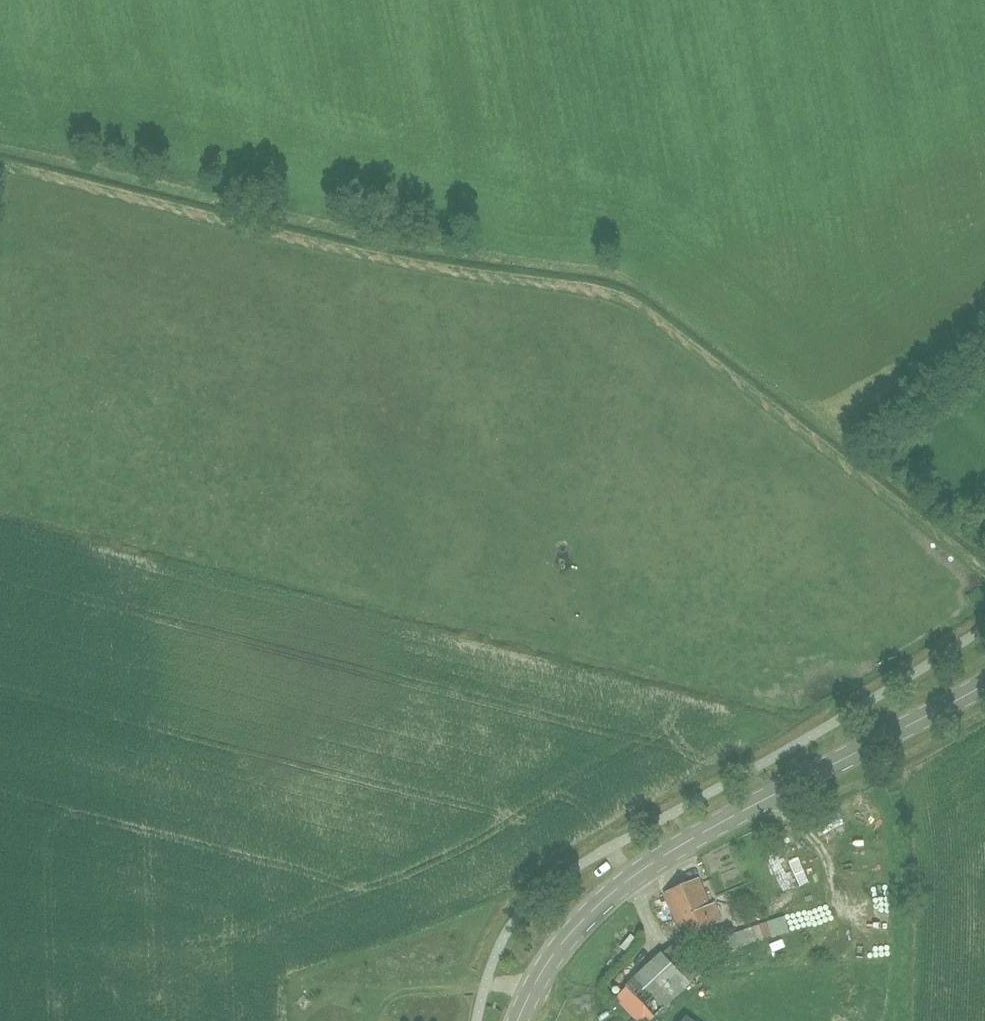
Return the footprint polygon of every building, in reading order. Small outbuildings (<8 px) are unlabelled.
[(710,904),(699,878),(664,893),(683,938),(722,921),(714,902),(710,904)] [(793,909),(794,928),(807,927),(806,908),(793,909)] [(732,947),(757,940),(763,937),(763,936),(771,933),(767,922),(727,934),(729,943),(731,943),(732,947)] [(787,935),(773,938),(775,949),(789,947),(787,935)] [(673,944),(662,954),(689,983),(700,974),(673,944)] [(615,998),(637,1020),(649,1020),(654,1016),(627,987),(615,998)]
